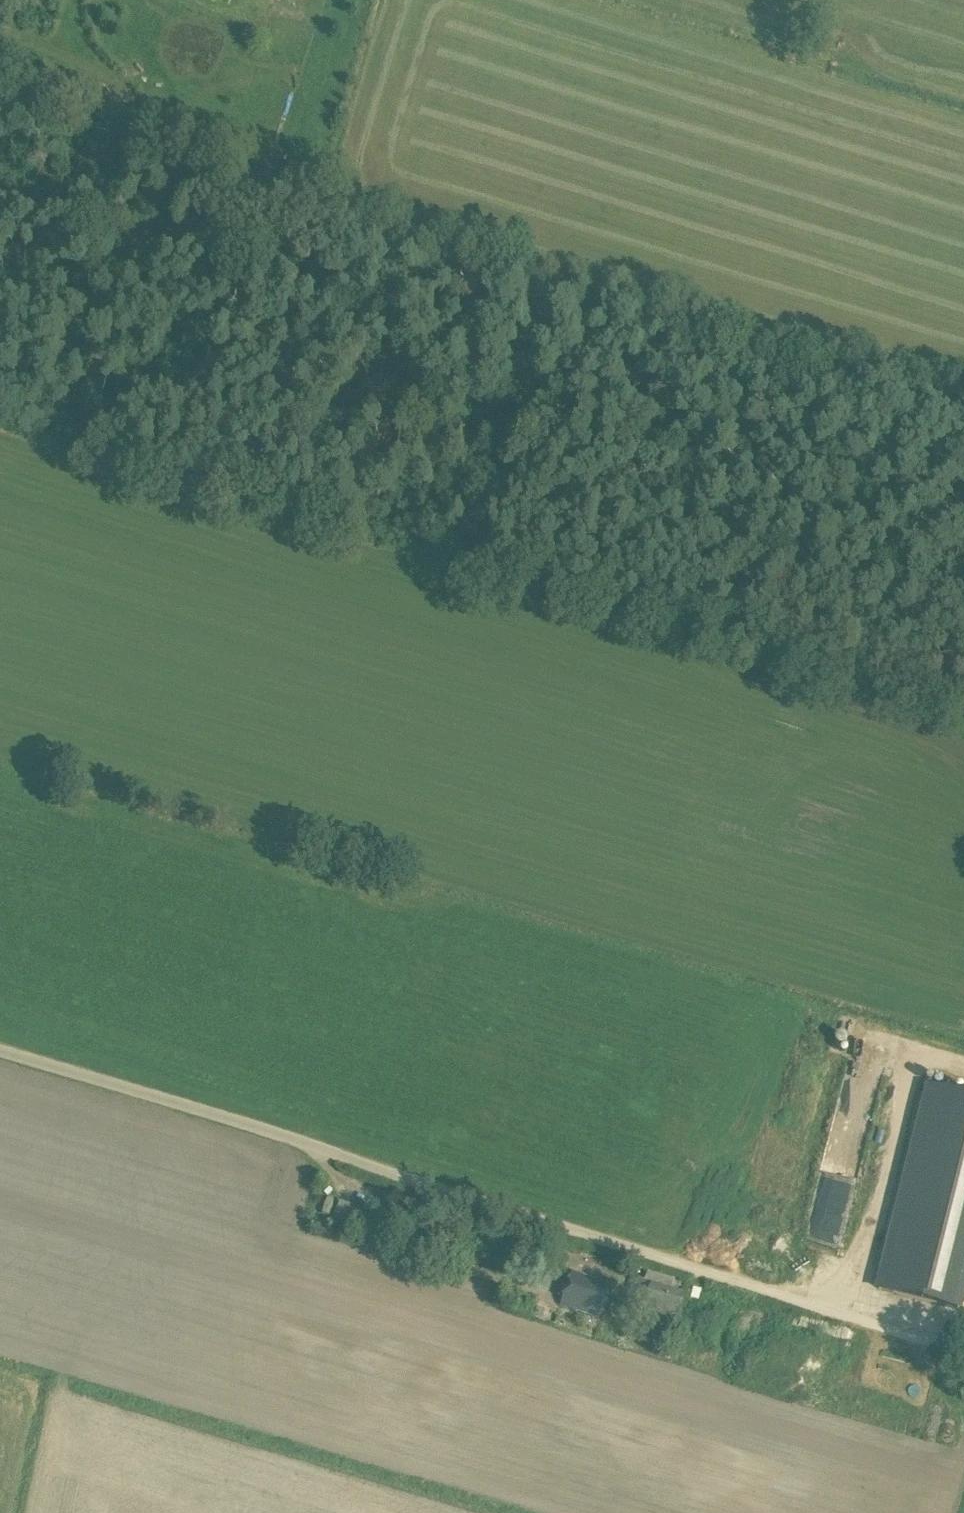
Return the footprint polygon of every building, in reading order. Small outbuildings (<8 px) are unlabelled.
[(963,1285),(963,1095),(929,1086),(879,1289),(958,1309),(963,1285)] [(852,1101),(849,1119),(866,1123),(869,1104),(852,1101)] [(830,1204),(853,1211),(869,1154),(846,1147),(830,1204)] [(375,1213),(342,1202),(337,1218),(370,1229),(375,1213)] [(560,1305),(599,1318),(609,1285),(571,1273),(569,1278),(564,1276),(561,1285),(566,1287),(560,1305)] [(628,1302),(679,1316),(685,1293),(635,1279),(628,1302)]
